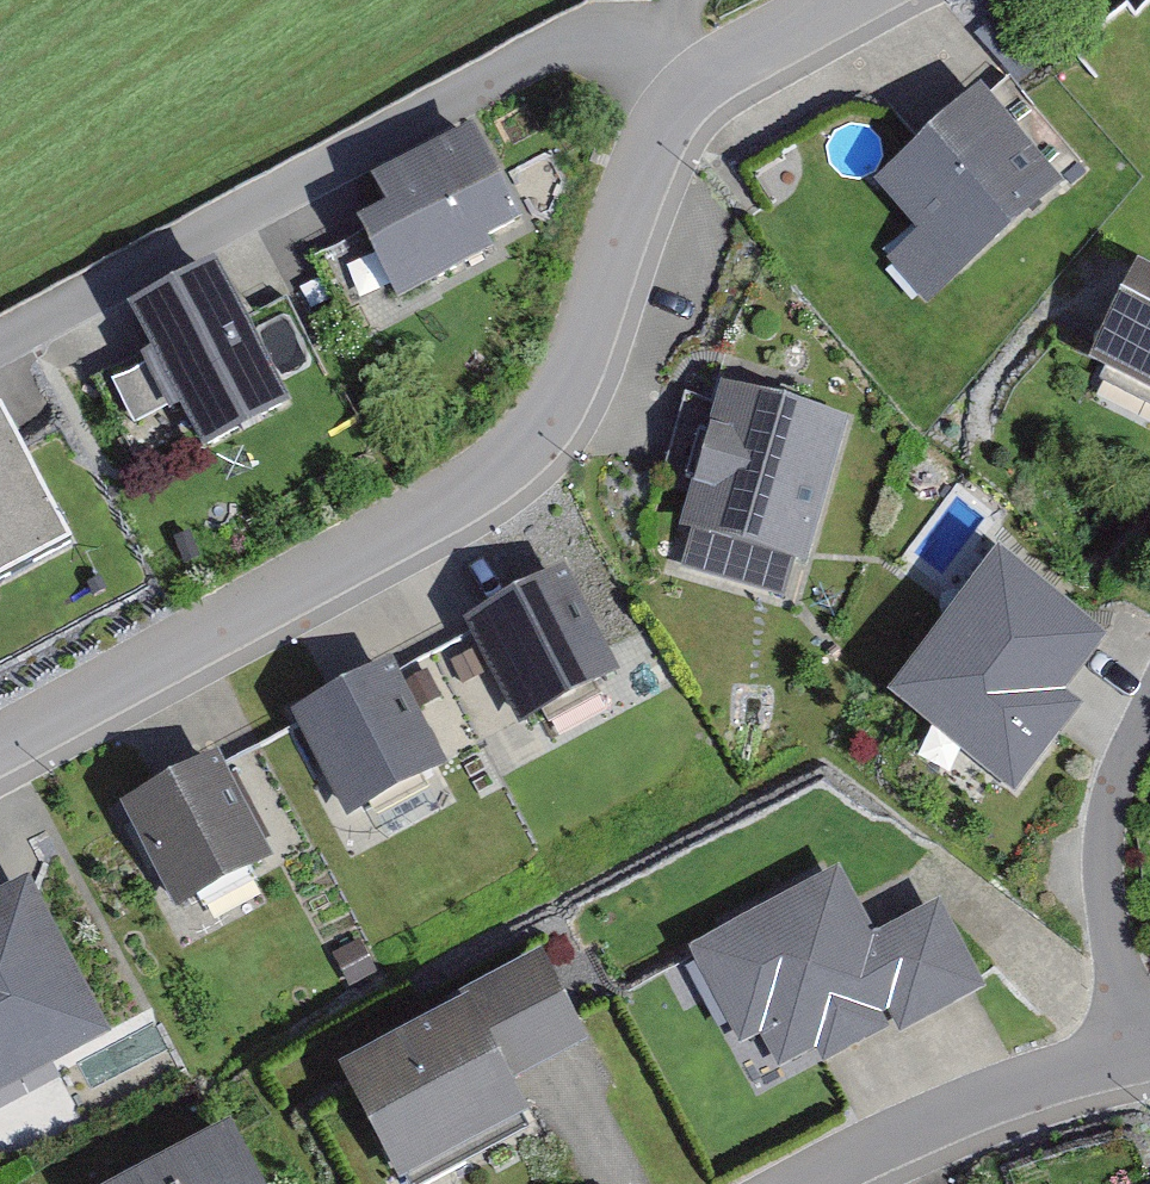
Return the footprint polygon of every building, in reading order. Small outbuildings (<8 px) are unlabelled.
[(984,101),(879,193),(921,240),(891,266),(933,314),(1068,196),(984,101)] [(524,236),(474,143),(375,197),(392,229),(323,266),(367,346),(503,271),(493,253),(524,236)] [(300,421),(215,279),(135,326),(158,365),(113,392),(150,453),(193,428),(217,469),(300,421)] [(1138,283),(1091,376),(1149,406),(1149,289),(1138,283)] [(845,429),(720,392),(677,538),(692,542),(682,575),(792,608),(845,429)] [(3,425),(0,427),(0,591),(70,555),(3,425)] [(569,564),(472,610),(523,717),(620,671),(569,564)] [(1106,645),(1003,568),(898,709),(1014,795),(1078,710),(1068,696),(1106,645)] [(391,650),(285,699),(339,813),(444,764),(391,650)] [(228,744),(128,789),(182,909),(282,864),(228,744)] [(864,861),(703,932),(771,1083),(986,988),(948,902),(893,926),(864,861)] [(0,916),(0,1124),(136,1053),(50,890),(0,916)] [(357,1069),(411,1183),(469,1183),(568,1138),(537,1072),(601,1042),(568,971),(357,1069)] [(144,1183),(256,1183),(231,1138),(144,1183)]
